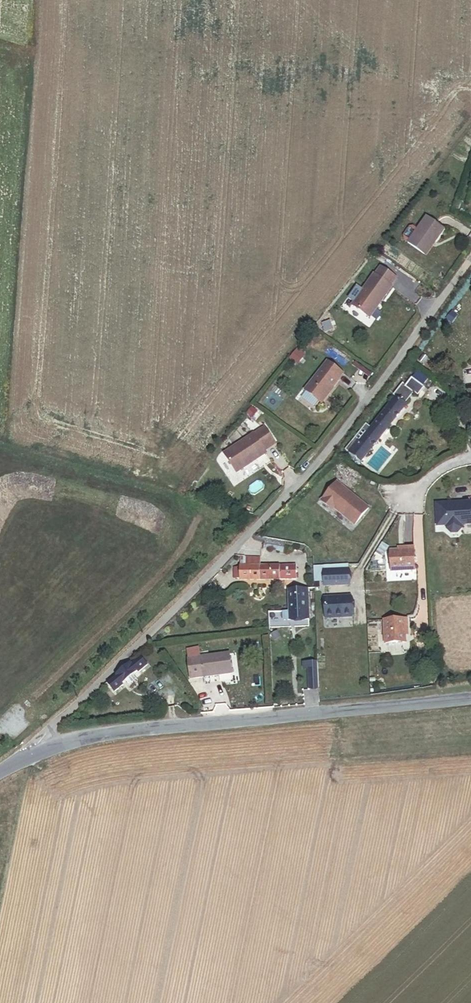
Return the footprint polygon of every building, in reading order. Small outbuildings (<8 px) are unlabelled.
[(453,213),(457,214),(461,203),(456,201),(452,211),(453,213)] [(426,257),(445,230),(427,218),(408,244),(426,257)] [(397,278),(381,267),(375,275),(374,274),(352,306),(368,317),(377,306),(378,307),(392,287),(391,286),(397,278)] [(420,353),(416,350),(410,358),(415,361),(420,353)] [(343,374),(327,361),(305,390),(322,403),(339,381),(338,380),(343,374)] [(372,374),(355,362),(352,366),(369,378),(372,374)] [(424,390),(408,377),(393,396),(396,398),(361,444),(358,441),(349,453),(350,454),(347,457),(353,461),(355,458),(362,463),(413,397),(417,399),(424,390)] [(275,444),(264,427),(254,435),(253,434),(224,454),(237,473),(253,463),(251,461),(265,451),(275,444)] [(266,453),(265,451),(251,461),(253,463),(266,453)] [(369,508),(337,482),(322,501),(333,510),(334,509),(354,525),(369,508)] [(436,504),(437,527),(446,526),(447,529),(451,533),(458,533),(462,528),(462,525),(470,524),(470,502),(436,504)] [(388,549),(383,546),(373,561),(386,561),(387,551),(388,549)] [(394,573),(418,572),(417,549),(406,549),(406,552),(393,553),(394,573)] [(260,557),(240,557),(240,569),(235,569),(235,579),(241,579),(241,582),(297,582),(297,567),(260,567),(260,557)] [(323,570),(324,587),(350,586),(349,569),(323,570)] [(308,589),(287,590),(288,613),(282,613),(283,621),(309,620),(308,589)] [(328,620),(353,619),(353,599),(327,600),(328,620)] [(407,633),(410,633),(410,622),(386,624),(387,646),(407,645),(407,640),(407,633)] [(191,680),(233,677),(231,654),(201,657),(189,658),(191,680)] [(123,686),(126,683),(134,678),(138,674),(139,676),(148,669),(142,660),(133,666),(132,665),(116,677),(117,678),(108,684),(114,694),(123,687),(123,686)] [(308,690),(317,690),(316,668),(308,668),(308,690)] [(134,678),(126,683),(129,687),(136,682),(134,678)]
